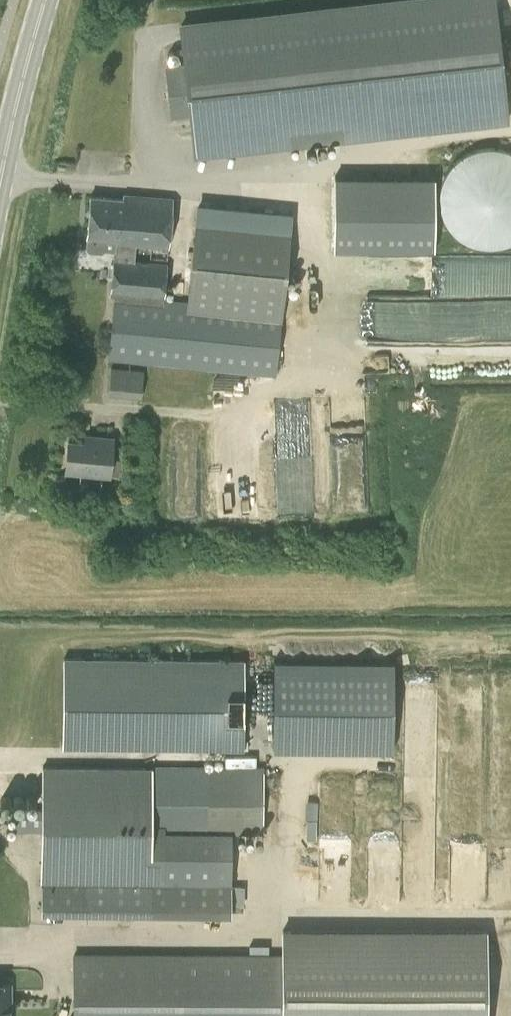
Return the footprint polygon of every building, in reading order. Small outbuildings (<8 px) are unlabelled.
[(494,0),(404,0),(181,25),(186,64),(166,66),(172,116),(191,114),(195,152),(507,118),(494,0)] [(510,152),(505,150),(500,149),(495,148),(490,148),(484,148),(479,149),(474,150),(469,152),(464,154),(460,157),(456,161),(452,164),(448,168),(446,173),(443,178),(441,183),(440,188),(439,193),(439,198),(439,204),(440,209),(441,214),(443,219),(446,224),(448,228),(452,232),(456,236),(460,239),(464,242),(469,245),(474,247),(479,248),(484,249),(490,249),(495,249),(500,248),(505,247),(510,245),(510,244),(510,152)] [(335,173),(335,248),(436,249),(437,174),(335,173)] [(123,195),(123,198),(90,195),(87,236),(86,249),(89,252),(102,253),(105,250),(115,251),(111,291),(163,296),(166,263),(133,260),(135,245),(150,246),(149,258),(166,260),(172,199),(123,195)] [(109,358),(274,375),(288,242),(194,233),(187,302),(115,295),(109,358)] [(510,336),(510,295),(379,297),(380,338),(510,336)] [(141,396),(143,371),(110,368),(108,393),(141,396)] [(65,471),(109,475),(112,437),(94,436),(93,442),(68,440),(65,471)] [(275,746),(396,747),(397,657),(276,656),(275,746)] [(63,747),(243,749),(244,660),(64,658),(63,747)] [(186,832),(263,833),(264,769),(42,767),(42,810),(14,809),(14,831),(42,831),(41,913),(231,915),(232,883),(186,882),(186,832)] [(71,952),(71,1015),(273,1015),(273,952),(71,952)] [(0,982),(0,1015),(8,1015),(8,982),(0,982)]
